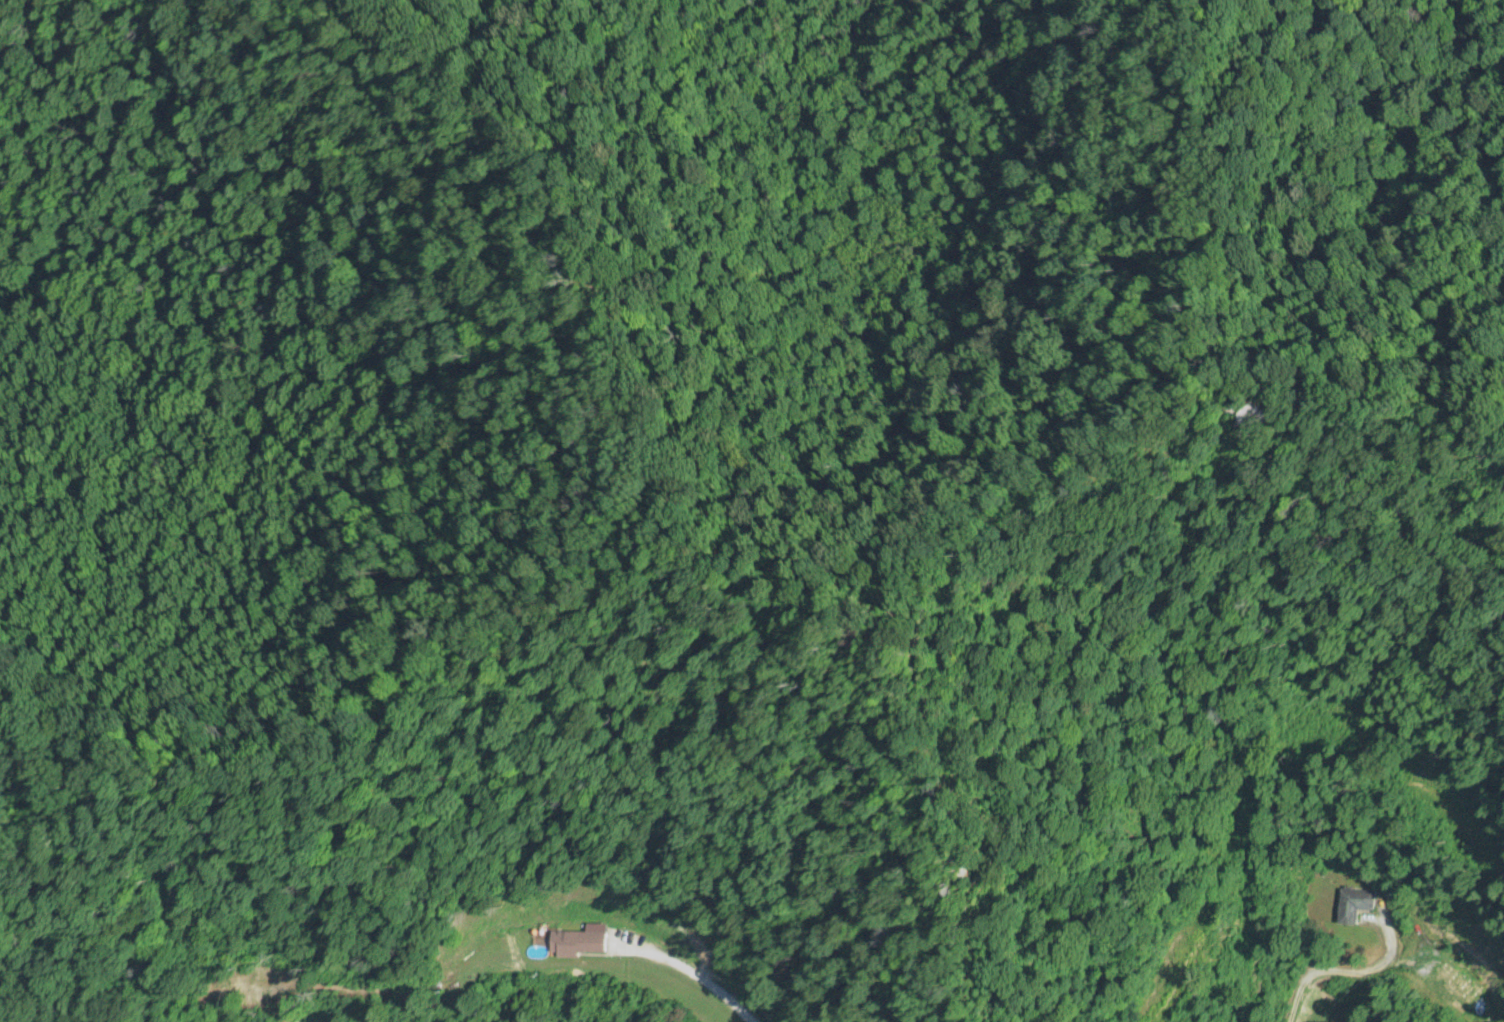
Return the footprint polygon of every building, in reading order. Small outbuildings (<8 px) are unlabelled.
[(607,933),(553,932),(552,956),(606,957),(607,933)] [(443,991),(436,978),(423,985),(429,998),(443,991)]
